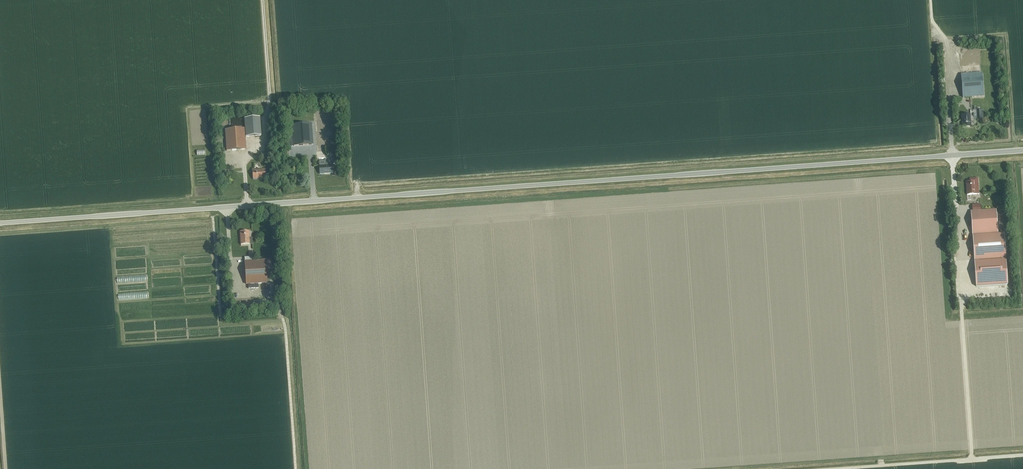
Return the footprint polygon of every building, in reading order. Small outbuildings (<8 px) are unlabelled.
[(963,97),(983,96),(982,73),(981,73),(961,74),(963,97)] [(962,128),(971,127),(970,114),(961,114),(962,128)] [(246,137),(261,135),(259,117),(244,118),(246,137)] [(293,146),(313,144),(311,123),(292,125),(293,146)] [(226,150),(246,149),(244,128),(225,130),(226,150)] [(319,174),(333,173),(332,164),(319,165),(319,174)] [(253,179),(266,178),(265,169),(252,170),(253,179)] [(967,195),(979,194),(978,178),(969,178),(970,181),(966,182),(967,195)] [(996,209),(980,210),(973,211),(971,211),(973,234),(997,232),(996,209)] [(240,245),(249,244),(248,231),(240,231),(240,245)] [(975,260),(1006,258),(1004,233),(973,235),(975,260)] [(265,260),(252,260),(252,257),(247,257),(247,261),(244,261),(246,284),(267,283),(265,260)] [(1008,284),(1006,258),(974,260),(976,286),(1008,284)]
